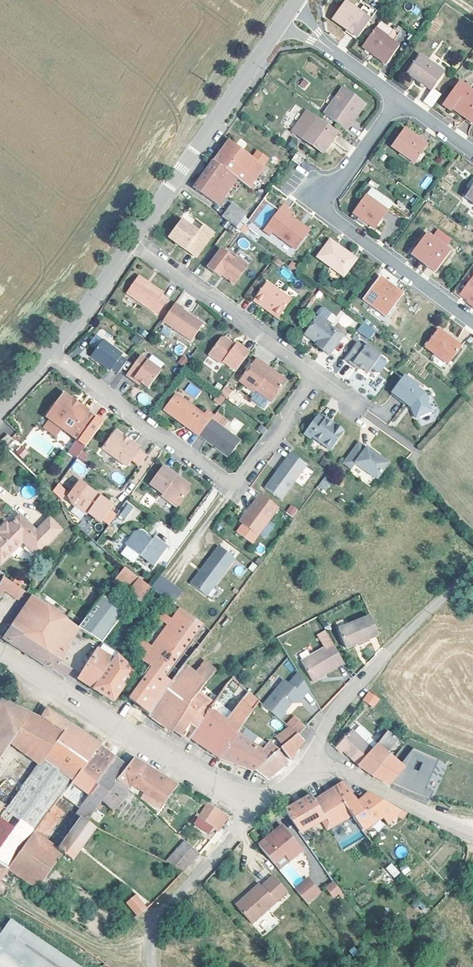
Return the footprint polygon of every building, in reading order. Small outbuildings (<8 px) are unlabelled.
[(360,38),(372,21),(361,13),(347,4),(334,20),(360,38)] [(372,21),(378,13),(367,5),(361,13),(372,21)] [(439,22),(434,30),(440,33),(444,26),(439,22)] [(400,46),(394,41),(388,37),(393,31),(380,23),(364,46),(375,54),(374,56),(386,65),(400,46)] [(388,37),(394,41),(402,31),(397,26),(393,31),(388,37)] [(448,78),(424,60),(412,77),(436,94),(448,78)] [(302,80),(298,85),(303,88),(307,83),(302,80)] [(341,86),(328,107),(330,109),(326,115),(343,127),(348,120),(347,119),(349,116),(352,118),(363,101),(341,86)] [(448,109),(454,113),(456,111),(472,124),(472,93),(463,86),(448,109)] [(445,98),(437,92),(436,94),(427,106),(435,112),(445,98)] [(292,130),(302,137),(322,152),(336,131),(306,110),(292,130)] [(348,120),(343,127),(345,128),(352,118),(349,116),(347,119),(348,120)] [(391,146),(400,152),(412,161),(414,163),(416,159),(422,152),(427,146),(403,129),(391,146)] [(236,178),(248,187),(264,166),(261,164),(265,158),(257,152),(253,158),(229,140),(213,161),(236,178)] [(410,164),(412,161),(400,152),(397,155),(410,164)] [(422,152),(416,159),(419,161),(425,154),(422,152)] [(298,167),(304,160),(297,155),(291,162),(298,167)] [(236,178),(213,161),(194,188),(218,204),(236,178)] [(463,196),(472,203),(472,181),(463,196)] [(366,195),(386,210),(390,204),(370,189),(366,195)] [(358,217),(368,224),(374,228),(386,210),(366,195),(353,213),(358,217)] [(418,213),(423,200),(416,198),(411,210),(418,213)] [(235,228),(244,216),(246,215),(232,204),(221,218),(235,228)] [(281,209),(288,213),(291,209),(285,204),(281,209)] [(286,215),(288,213),(281,209),(265,231),(271,236),(273,233),(296,250),(309,233),(286,215)] [(286,215),(309,233),(311,231),(288,213),(286,215)] [(249,220),(244,216),(235,228),(240,232),(249,220)] [(366,227),(368,224),(358,217),(356,220),(366,227)] [(170,238),(196,258),(214,235),(204,226),(199,233),(183,220),(170,238)] [(421,257),(418,261),(434,273),(449,252),(443,248),(449,240),(435,231),(430,238),(425,234),(413,251),(421,257)] [(355,260),(340,248),(331,242),(319,258),(343,277),(355,260)] [(340,248),(355,260),(357,258),(342,245),(340,248)] [(227,276),(225,278),(235,285),(248,267),(235,257),(234,259),(221,250),(208,268),(220,277),(222,275),(223,273),(227,276)] [(410,255),(418,261),(421,257),(413,251),(410,255)] [(472,304),(472,274),(471,278),(468,276),(464,280),(467,283),(459,293),(467,299),(472,304)] [(161,296),(162,294),(138,278),(127,294),(157,315),(167,300),(161,296)] [(380,279),(364,301),(386,317),(402,294),(380,279)] [(262,304),(279,318),(291,302),(267,283),(254,301),(260,306),(262,304)] [(467,299),(465,302),(472,308),(472,304),(467,299)] [(176,303),(162,322),(191,342),(203,324),(181,309),(182,307),(176,303)] [(278,320),(279,318),(262,304),(260,306),(278,320)] [(343,310),(335,317),(345,328),(353,321),(343,310)] [(318,344),(317,345),(316,347),(329,356),(342,338),(330,329),(331,327),(318,317),(306,333),(307,338),(312,341),(313,340),(318,344)] [(368,327),(364,324),(359,331),(362,334),(368,327)] [(438,330),(425,347),(436,355),(432,360),(444,370),(461,347),(438,330)] [(138,345),(142,337),(134,333),(131,341),(138,345)] [(95,347),(101,339),(95,334),(89,342),(95,347)] [(236,344),(235,346),(234,348),(230,345),(232,343),(225,338),(221,339),(209,354),(222,365),(224,362),(236,371),(249,354),(236,344)] [(118,374),(127,361),(121,357),(122,355),(103,340),(90,357),(110,371),(112,369),(118,374)] [(353,364),(359,368),(367,374),(371,370),(376,374),(379,373),(385,365),(385,362),(379,358),(380,357),(366,347),(364,350),(357,345),(345,361),(352,366),(353,364)] [(140,356),(126,376),(133,381),(134,379),(141,384),(148,389),(161,372),(140,356)] [(177,364),(183,369),(189,361),(183,357),(177,364)] [(269,373),(271,370),(257,360),(239,383),(254,394),(255,392),(270,403),(286,381),(278,375),(273,376),(269,373)] [(417,418),(418,418),(431,410),(426,402),(427,400),(425,394),(417,388),(419,387),(405,376),(391,394),(405,405),(406,404),(411,408),(417,418)] [(195,399),(202,391),(190,382),(184,391),(195,399)] [(224,389),(220,395),(225,399),(230,393),(224,389)] [(147,405),(149,395),(139,392),(137,402),(147,405)] [(48,419),(60,428),(77,441),(93,420),(85,414),(87,412),(77,404),(75,406),(70,403),(72,400),(63,394),(45,417),(48,419)] [(163,412),(198,438),(210,420),(213,416),(206,411),(203,416),(176,395),(163,412)] [(336,422),(327,416),(320,411),(306,430),(313,435),(315,433),(333,447),(347,428),(337,420),(336,422)] [(336,422),(337,420),(328,414),(327,416),(336,422)] [(54,436),(60,428),(48,419),(42,427),(54,436)] [(210,420),(198,438),(227,460),(240,442),(210,420)] [(58,436),(67,443),(71,438),(62,431),(58,436)] [(116,431),(102,449),(126,467),(140,449),(116,431)] [(0,441),(0,442),(4,445),(10,439),(6,435),(0,441)] [(358,444),(343,464),(351,470),(356,464),(377,480),(388,464),(367,448),(366,449),(358,444)] [(22,448),(16,453),(22,459),(27,453),(22,448)] [(289,454),(263,488),(280,501),(305,467),(289,454)] [(69,491),(89,468),(78,459),(58,482),(69,491)] [(187,492),(186,488),(180,484),(178,484),(173,480),(176,477),(162,467),(149,485),(161,495),(160,497),(175,508),(187,492)] [(324,474),(318,487),(327,490),(333,478),(324,474)] [(180,484),(186,488),(188,486),(176,477),(173,480),(178,484),(180,484)] [(93,494),(94,493),(78,481),(67,496),(70,503),(85,515),(87,514),(99,523),(112,507),(99,496),(97,498),(93,494)] [(22,487),(23,497),(35,496),(34,486),(22,487)] [(58,488),(52,492),(57,497),(62,492),(58,488)] [(277,508),(259,495),(239,522),(256,535),(257,534),(262,537),(265,537),(272,527),(272,524),(267,521),(277,508)] [(132,524),(141,509),(126,502),(118,517),(132,524)] [(286,512),(293,517),(298,509),(290,504),(286,512)] [(20,517),(9,528),(6,526),(0,532),(0,536),(1,536),(0,537),(0,563),(2,565),(25,543),(38,556),(62,531),(51,520),(38,534),(20,517)] [(144,537),(145,536),(141,532),(134,533),(124,546),(139,558),(139,557),(153,567),(166,549),(152,539),(151,540),(150,542),(144,537)] [(220,549),(191,586),(207,599),(236,561),(220,549)] [(138,605),(151,591),(148,589),(124,568),(112,583),(138,605)] [(4,591),(9,582),(3,577),(0,583),(0,600),(4,591)] [(171,605),(180,593),(159,577),(149,589),(171,605)] [(25,592),(9,582),(4,591),(19,600),(25,592)] [(59,660),(78,629),(77,627),(32,597),(11,627),(59,660)] [(101,597),(77,627),(78,629),(94,639),(100,643),(123,614),(101,597)] [(164,615),(171,621),(179,610),(172,604),(164,615)] [(336,607),(325,613),(327,617),(338,612),(336,607)] [(151,647),(143,642),(138,647),(146,654),(140,661),(150,669),(127,699),(148,714),(183,666),(184,666),(209,633),(179,610),(171,621),(163,615),(158,621),(166,626),(151,647)] [(338,629),(346,648),(377,635),(370,616),(338,629)] [(144,642),(151,647),(166,626),(159,621),(144,642)] [(57,663),(59,660),(11,627),(3,639),(14,646),(64,679),(70,669),(57,663)] [(343,663),(331,642),(307,655),(300,659),(310,679),(322,673),(323,675),(343,663)] [(84,684),(93,689),(116,655),(117,656),(118,654),(101,643),(77,680),(84,684)] [(134,672),(117,656),(116,655),(93,689),(113,701),(134,672)] [(194,674),(206,683),(216,671),(204,662),(194,674)] [(172,733),(174,730),(173,729),(200,689),(204,685),(206,683),(194,674),(184,666),(183,666),(148,714),(172,733)] [(260,704),(277,718),(285,710),(284,709),(291,702),(297,702),(309,690),(299,672),(287,683),(287,684),(281,683),(280,684),(279,683),(260,704)] [(322,673),(310,679),(312,683),(324,676),(323,675),(322,673)] [(190,724),(196,728),(208,711),(213,704),(217,700),(216,699),(212,696),(205,691),(208,688),(204,685),(200,689),(173,729),(174,730),(178,733),(182,736),(190,724)] [(190,739),(219,758),(236,733),(237,734),(258,702),(246,691),(229,715),(224,722),(208,711),(196,728),(189,738),(190,739)] [(369,691),(362,700),(373,708),(380,699),(369,691)] [(11,743),(39,764),(32,773),(63,794),(98,746),(47,709),(40,719),(1,701),(0,704),(0,759),(11,743)] [(119,713),(124,717),(130,707),(126,704),(119,713)] [(213,704),(208,711),(224,722),(229,715),(213,704)] [(286,725),(291,730),(297,735),(298,735),(305,727),(295,717),(286,725)] [(188,741),(190,739),(189,738),(196,728),(190,724),(182,736),(188,741)] [(358,766),(375,748),(366,741),(371,735),(360,725),(355,731),(353,729),(335,747),(341,753),(343,752),(358,766)] [(278,740),(282,747),(297,735),(291,730),(278,740)] [(364,770),(372,775),(389,756),(386,753),(398,739),(387,731),(377,745),(377,746),(375,748),(358,766),(364,770)] [(232,762),(254,770),(271,757),(237,734),(236,733),(219,758),(232,762)] [(303,740),(298,735),(297,735),(282,747),(281,748),(290,759),(297,749),(303,740)] [(61,796),(78,809),(79,809),(114,758),(98,746),(63,794),(61,796)] [(400,765),(394,759),(389,756),(372,775),(385,782),(405,793),(431,799),(434,791),(427,788),(439,759),(413,749),(400,765)] [(271,757),(254,770),(261,775),(267,779),(287,762),(278,750),(271,757)] [(112,812),(129,790),(116,782),(127,767),(122,763),(114,758),(79,809),(78,809),(75,814),(81,819),(81,818),(86,822),(97,808),(99,809),(101,807),(99,805),(101,802),(112,812)] [(132,759),(127,767),(116,782),(129,790),(133,785),(135,787),(134,788),(136,789),(137,788),(163,804),(177,786),(155,773),(132,759)] [(32,773),(0,818),(0,864),(7,869),(34,832),(44,817),(53,805),(59,798),(60,798),(61,796),(63,794),(32,773)] [(339,846),(364,829),(345,806),(356,800),(343,782),(332,789),(314,800),(311,795),(284,811),(299,832),(324,818),(339,846)] [(358,802),(356,800),(345,806),(364,829),(380,820),(384,826),(387,824),(388,825),(396,816),(400,811),(386,803),(368,793),(358,802)] [(53,805),(44,817),(54,825),(63,813),(53,805)] [(197,819),(217,832),(227,817),(207,805),(197,819)] [(400,811),(396,816),(403,821),(407,815),(400,811)] [(34,832),(44,839),(54,825),(44,817),(34,832)] [(7,869),(8,869),(37,889),(53,868),(55,870),(57,867),(55,865),(63,854),(72,860),(95,828),(86,822),(81,818),(81,819),(58,849),(44,839),(34,832),(7,869)] [(281,827),(273,833),(276,837),(284,830),(281,827)] [(376,828),(368,834),(368,835),(373,841),(381,834),(376,828)] [(368,834),(364,829),(339,846),(343,853),(368,835),(368,834)] [(284,830),(276,837),(273,833),(258,846),(279,871),(293,858),(301,851),(284,830)] [(199,854),(190,845),(175,868),(183,872),(199,854)] [(399,859),(408,854),(403,845),(394,850),(399,859)] [(280,870),(294,887),(303,879),(289,863),(280,870)] [(385,868),(394,878),(400,872),(391,863),(385,868)] [(0,864),(0,881),(8,869),(7,869),(0,864)] [(248,898),(236,908),(250,924),(287,891),(273,876),(260,887),(258,884),(245,895),(248,898)] [(295,890),(306,904),(317,893),(306,880),(295,890)] [(333,880),(324,886),(334,898),(342,892),(333,880)] [(136,916),(145,909),(133,895),(125,903),(136,916)] [(234,905),(236,908),(248,898),(245,895),(234,905)] [(0,935),(0,966),(80,966),(11,919),(0,935)]
